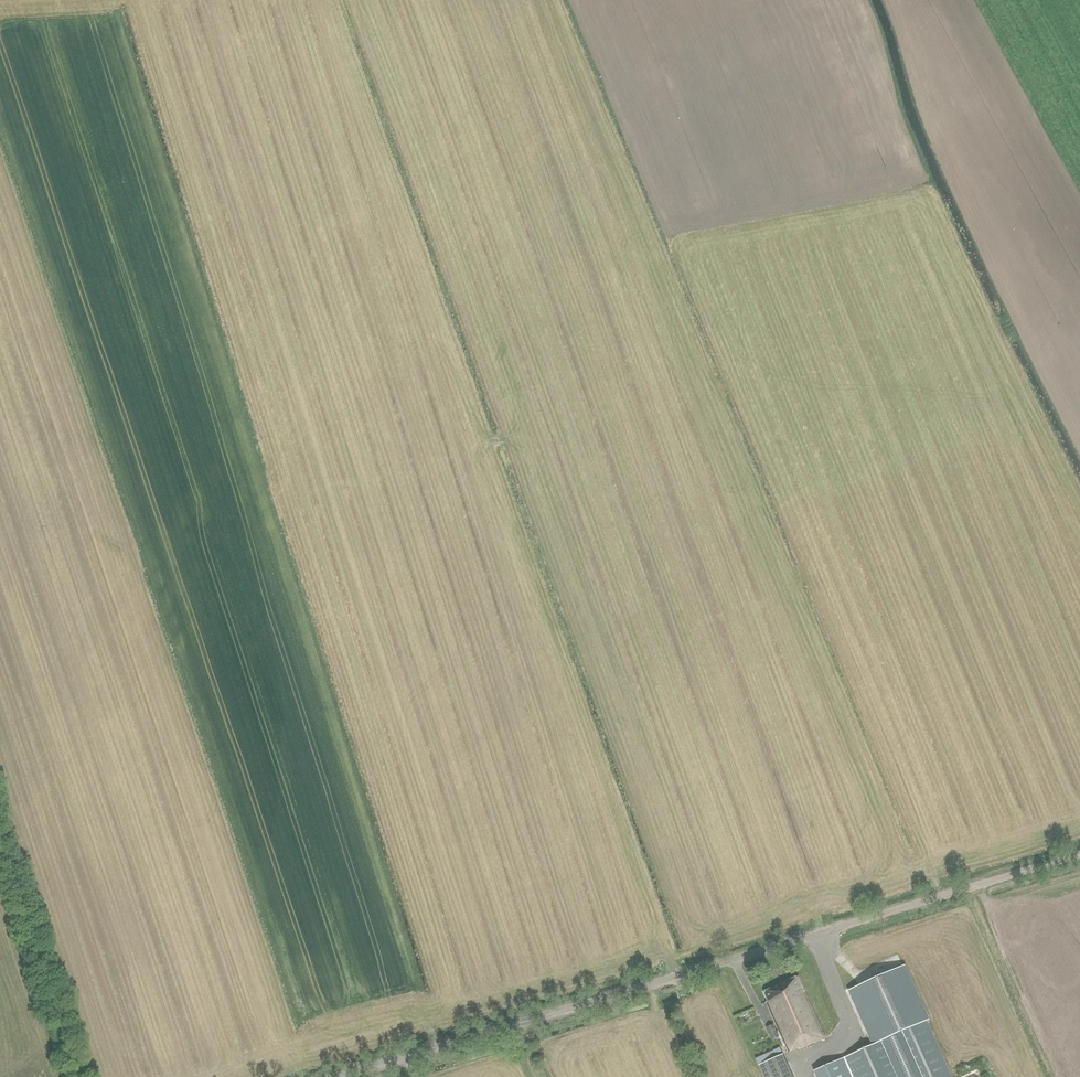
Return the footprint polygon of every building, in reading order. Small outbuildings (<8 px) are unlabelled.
[(949,1071),(927,1021),(928,1021),(903,966),(850,990),(874,1044),(817,1070),(820,1076),(951,1076),(949,1071)] [(767,1002),(775,1020),(789,1051),(798,1047),(799,1048),(822,1038),(823,1041),(826,1039),(825,1037),(818,1020),(798,976),(764,992),(768,1001),(767,1002)] [(773,1024),(767,1027),(772,1040),(779,1037),(773,1024)] [(781,1047),(757,1058),(766,1076),(795,1076),(781,1047)]
